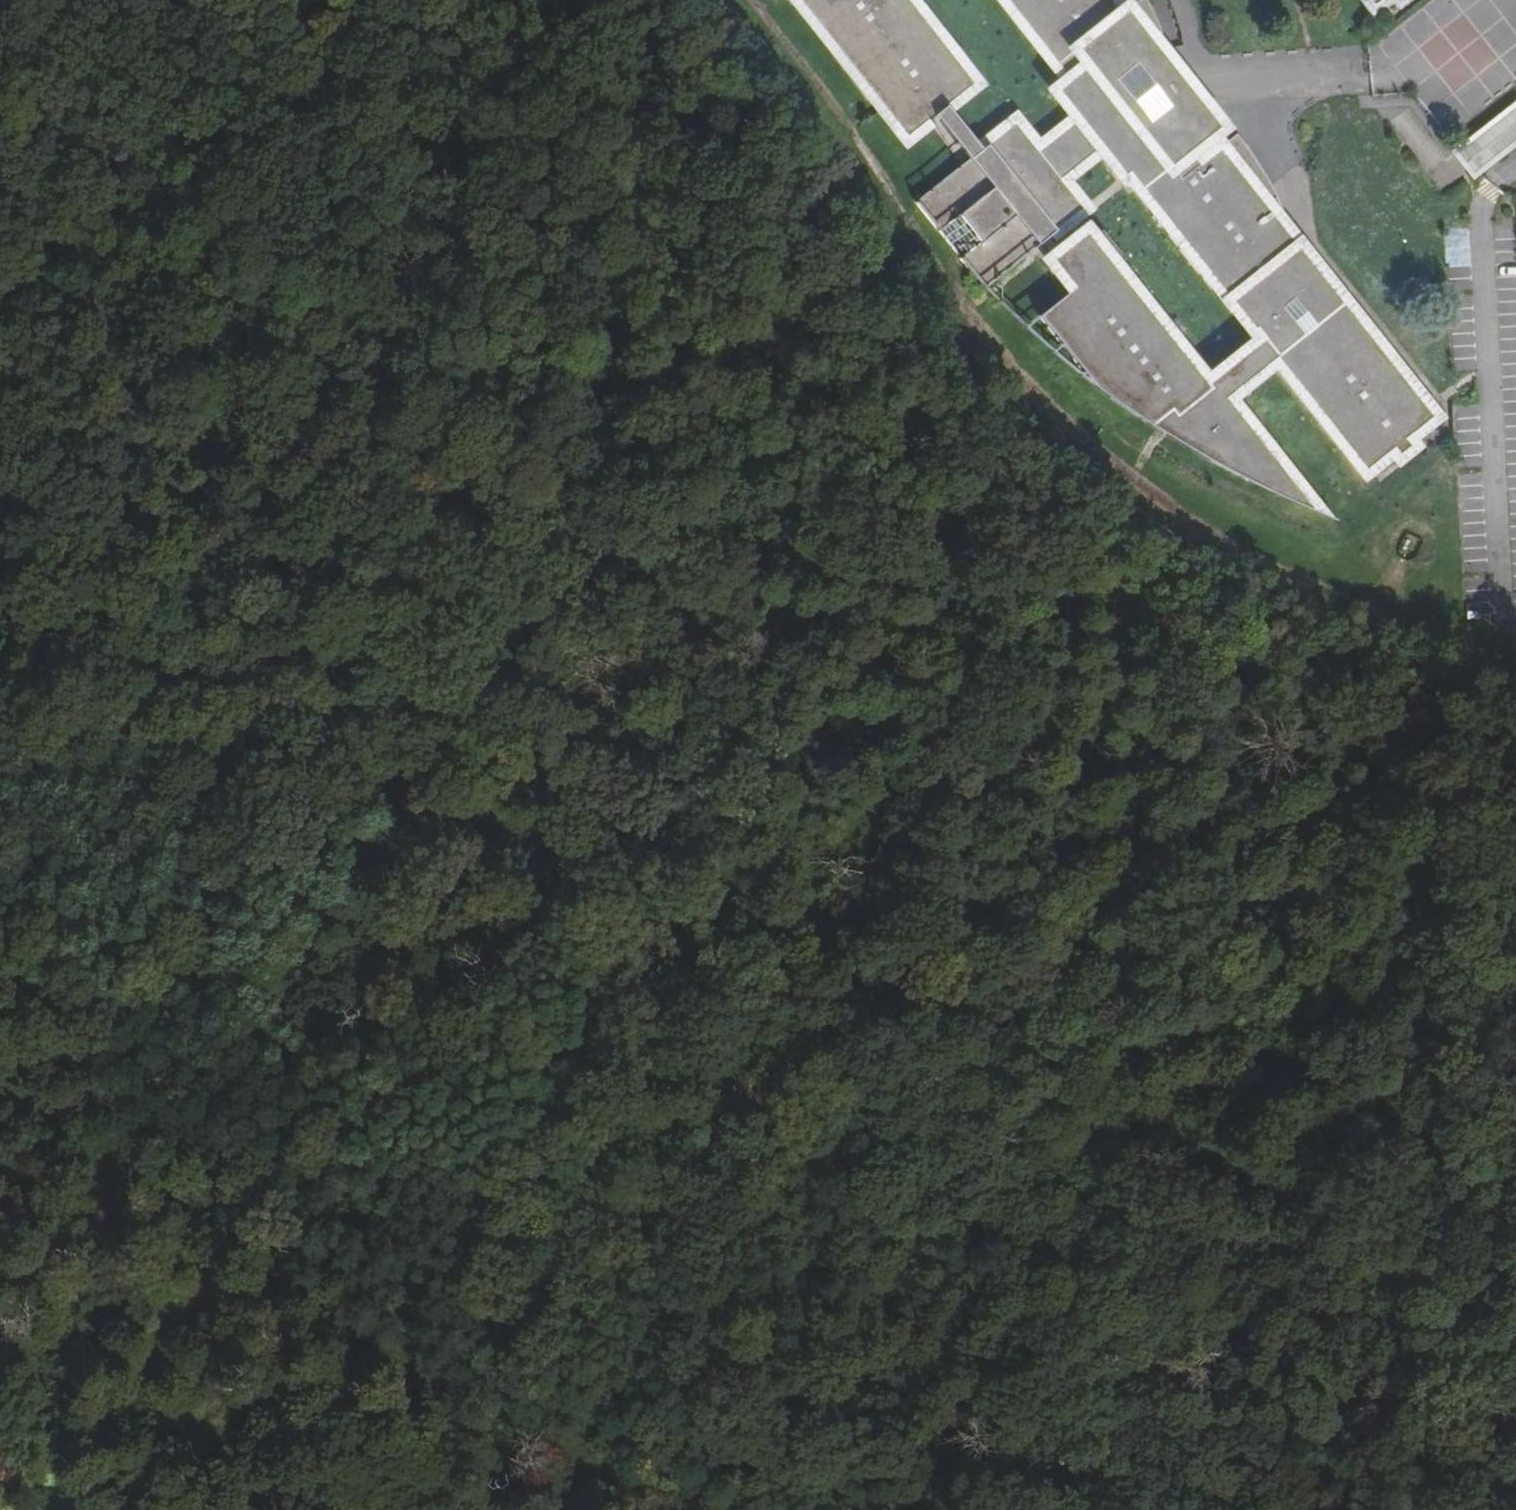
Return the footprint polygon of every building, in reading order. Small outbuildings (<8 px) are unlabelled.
[(851,68),(846,71),(872,103),(876,100),(898,82),(904,89),(882,108),(905,137),(973,82),(908,0),(796,0),(851,68)] [(1086,63),(1066,79),(1053,90),(1075,117),(1037,149),(1013,122),(915,201),(933,226),(951,250),(983,287),(1072,213),(1050,185),(1098,147),(1122,176),(1126,172),(1153,150),(1165,165),(1138,187),(1156,209),(1150,214),(1216,298),(1222,293),(1251,330),(1253,328),(1266,343),(1209,389),(1112,268),(1124,258),(1099,227),(1063,257),(1079,277),(1035,313),(1098,393),(1125,413),(1153,432),(1173,416),(1199,447),(1191,454),(1252,484),(1277,464),(1234,411),(1231,414),(1219,401),(1223,398),(1273,359),(1364,471),(1390,450),(1396,457),(1409,446),(1403,439),(1431,417),(1296,246),(1295,246),(1262,208),(1276,196),(1257,163),(1234,133),(1212,152),(1200,139),(1208,133),(1194,116),(1183,125),(1167,105),(1165,80),(1161,54),(1153,24),(1144,0),(1134,0),(1119,11),(1110,0),(1035,0),(1086,63)] [(1035,0),(1003,0),(1066,79),(1086,63),(1035,0)] [(1372,9),(1383,0),(1365,0),(1372,9)] [(1194,116),(1208,133),(1219,125),(1161,54),(1165,80),(1167,105),(1183,125),(1194,116)] [(898,82),(876,100),(882,108),(904,89),(898,82)] [(1458,154),(1473,173),(1515,138),(1515,106),(1458,154)] [(1153,150),(1126,172),(1138,187),(1165,165),(1153,150)] [(1295,246),(1296,246),(1297,244),(1289,224),(1276,196),(1262,208),(1295,246)] [(1231,414),(1234,411),(1223,398),(1219,401),(1231,414)] [(1304,497),(1296,505),(1316,513),(1304,497)]
